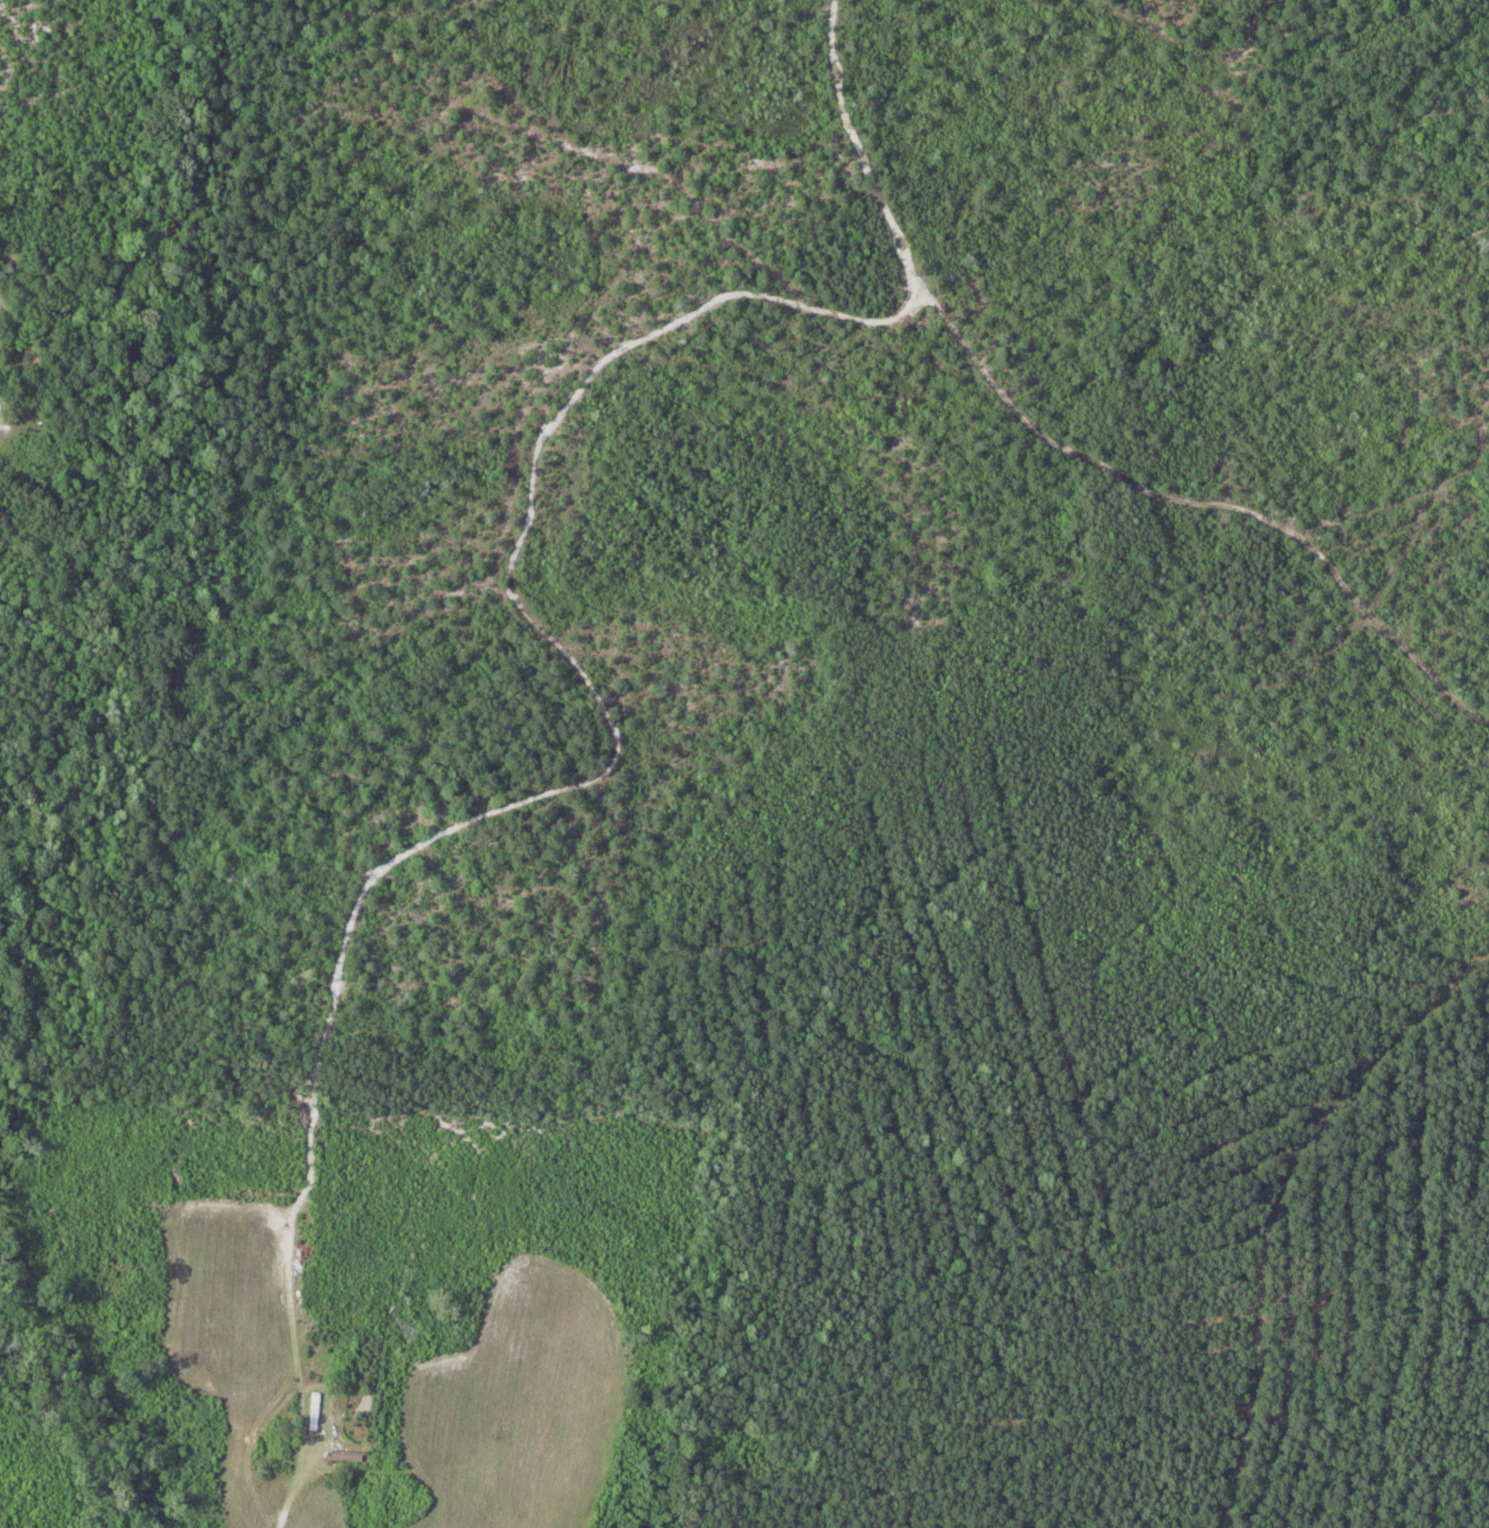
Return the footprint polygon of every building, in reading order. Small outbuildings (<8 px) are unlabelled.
[(321,1430),(321,1392),(312,1392),(312,1430),(321,1430)] [(364,1451),(334,1451),(334,1460),(364,1461),(364,1451)]
